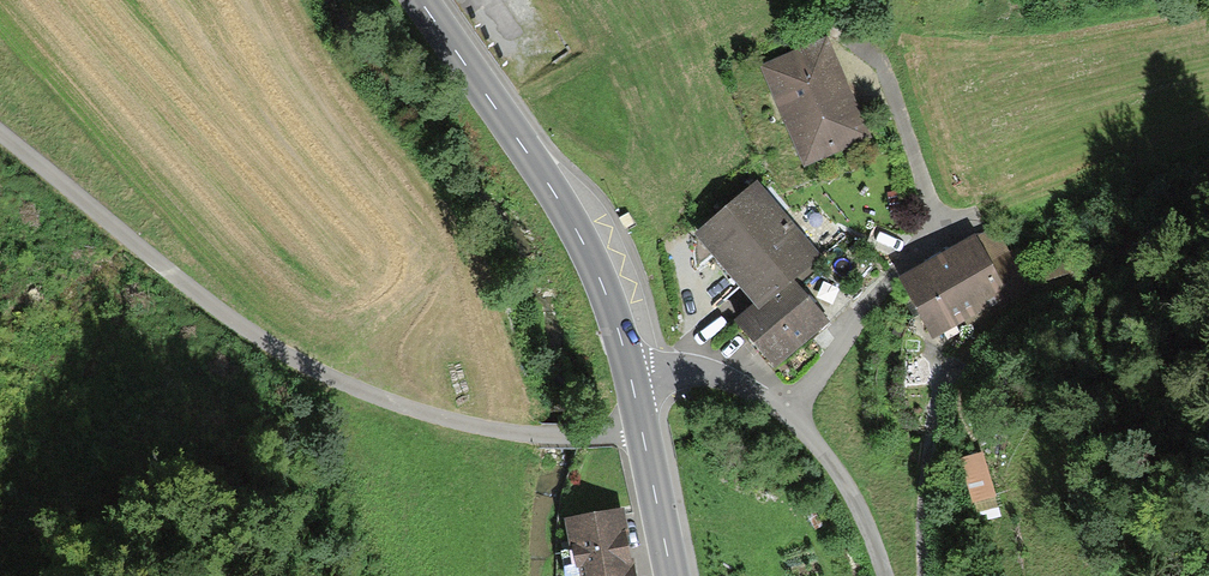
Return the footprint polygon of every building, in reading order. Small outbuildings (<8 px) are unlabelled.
[(802,159),(866,129),(825,43),(762,73),(802,159)] [(818,321),(786,282),(813,259),(752,187),(701,229),(757,296),(735,315),(772,360),(818,321)] [(974,235),(900,270),(928,329),(1030,281),(1015,248),(986,261),(974,235)] [(986,460),(960,466),(970,511),(996,506),(986,460)] [(620,503),(564,512),(575,575),(632,575),(620,503)]
